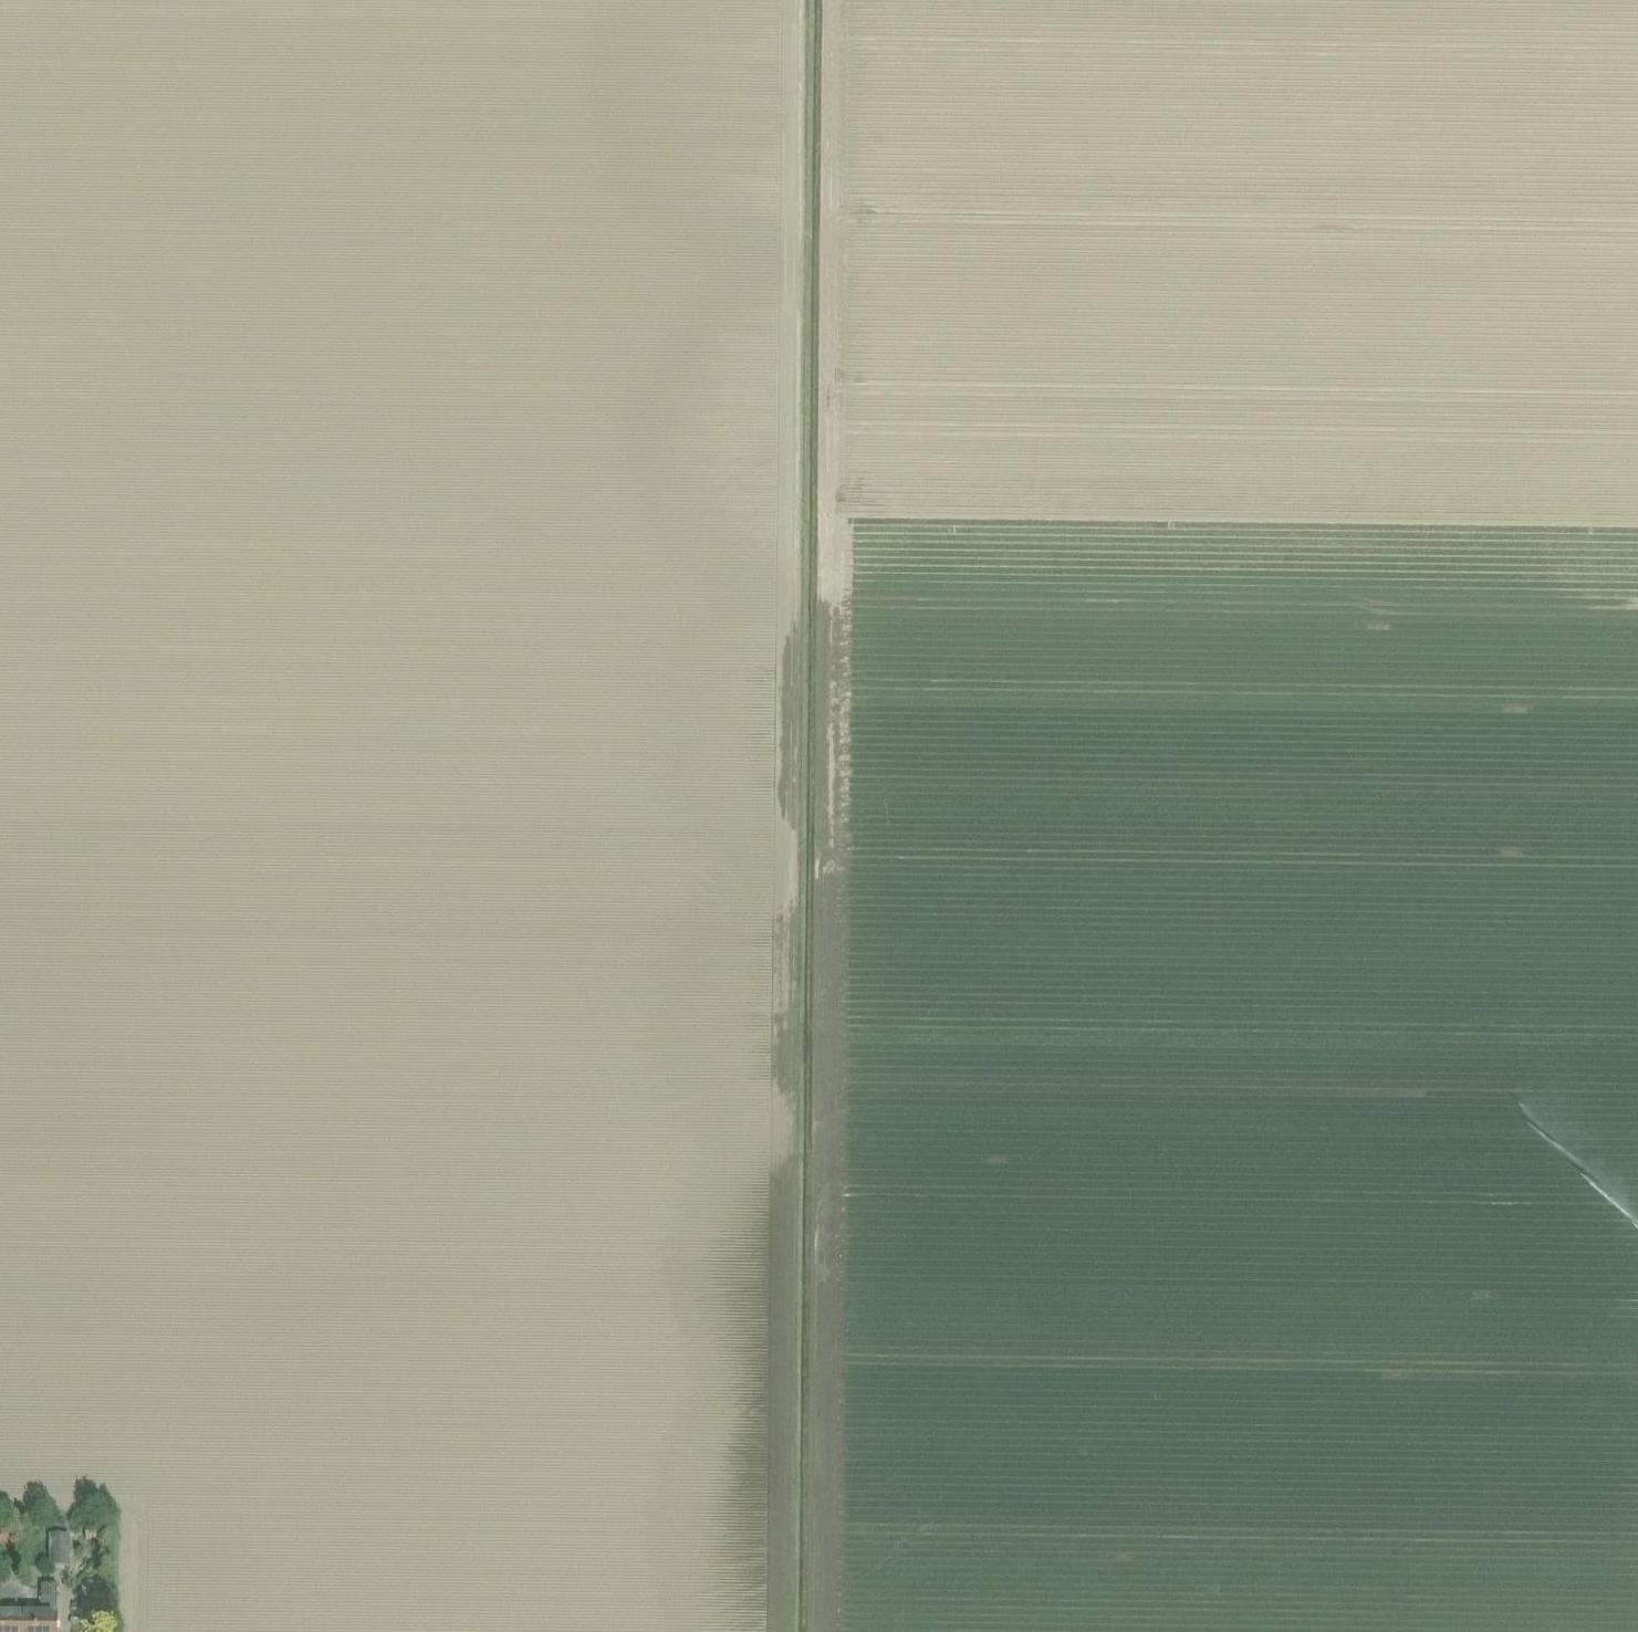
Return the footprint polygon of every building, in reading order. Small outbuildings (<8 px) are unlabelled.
[(70,1568),(70,1538),(50,1538),(50,1568),(70,1568)] [(57,1587),(42,1586),(41,1615),(0,1615),(0,1631),(57,1631),(57,1587)]
